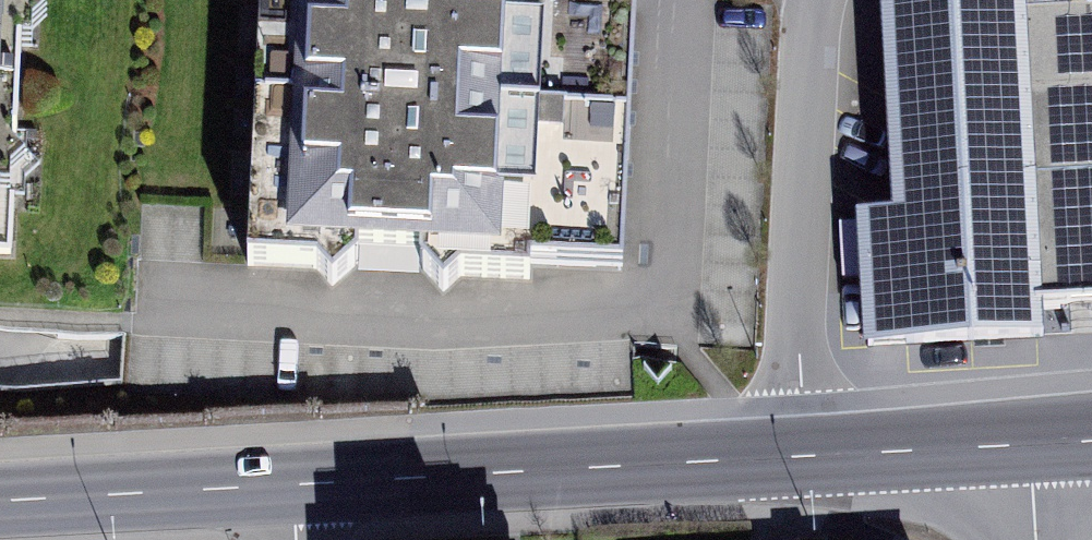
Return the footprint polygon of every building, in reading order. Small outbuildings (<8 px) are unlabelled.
[(9,0),(0,0),(0,234),(9,0)] [(608,269),(620,0),(616,0),(296,0),(285,255),(608,269)] [(916,350),(1091,346),(1091,0),(907,0),(916,350)]
